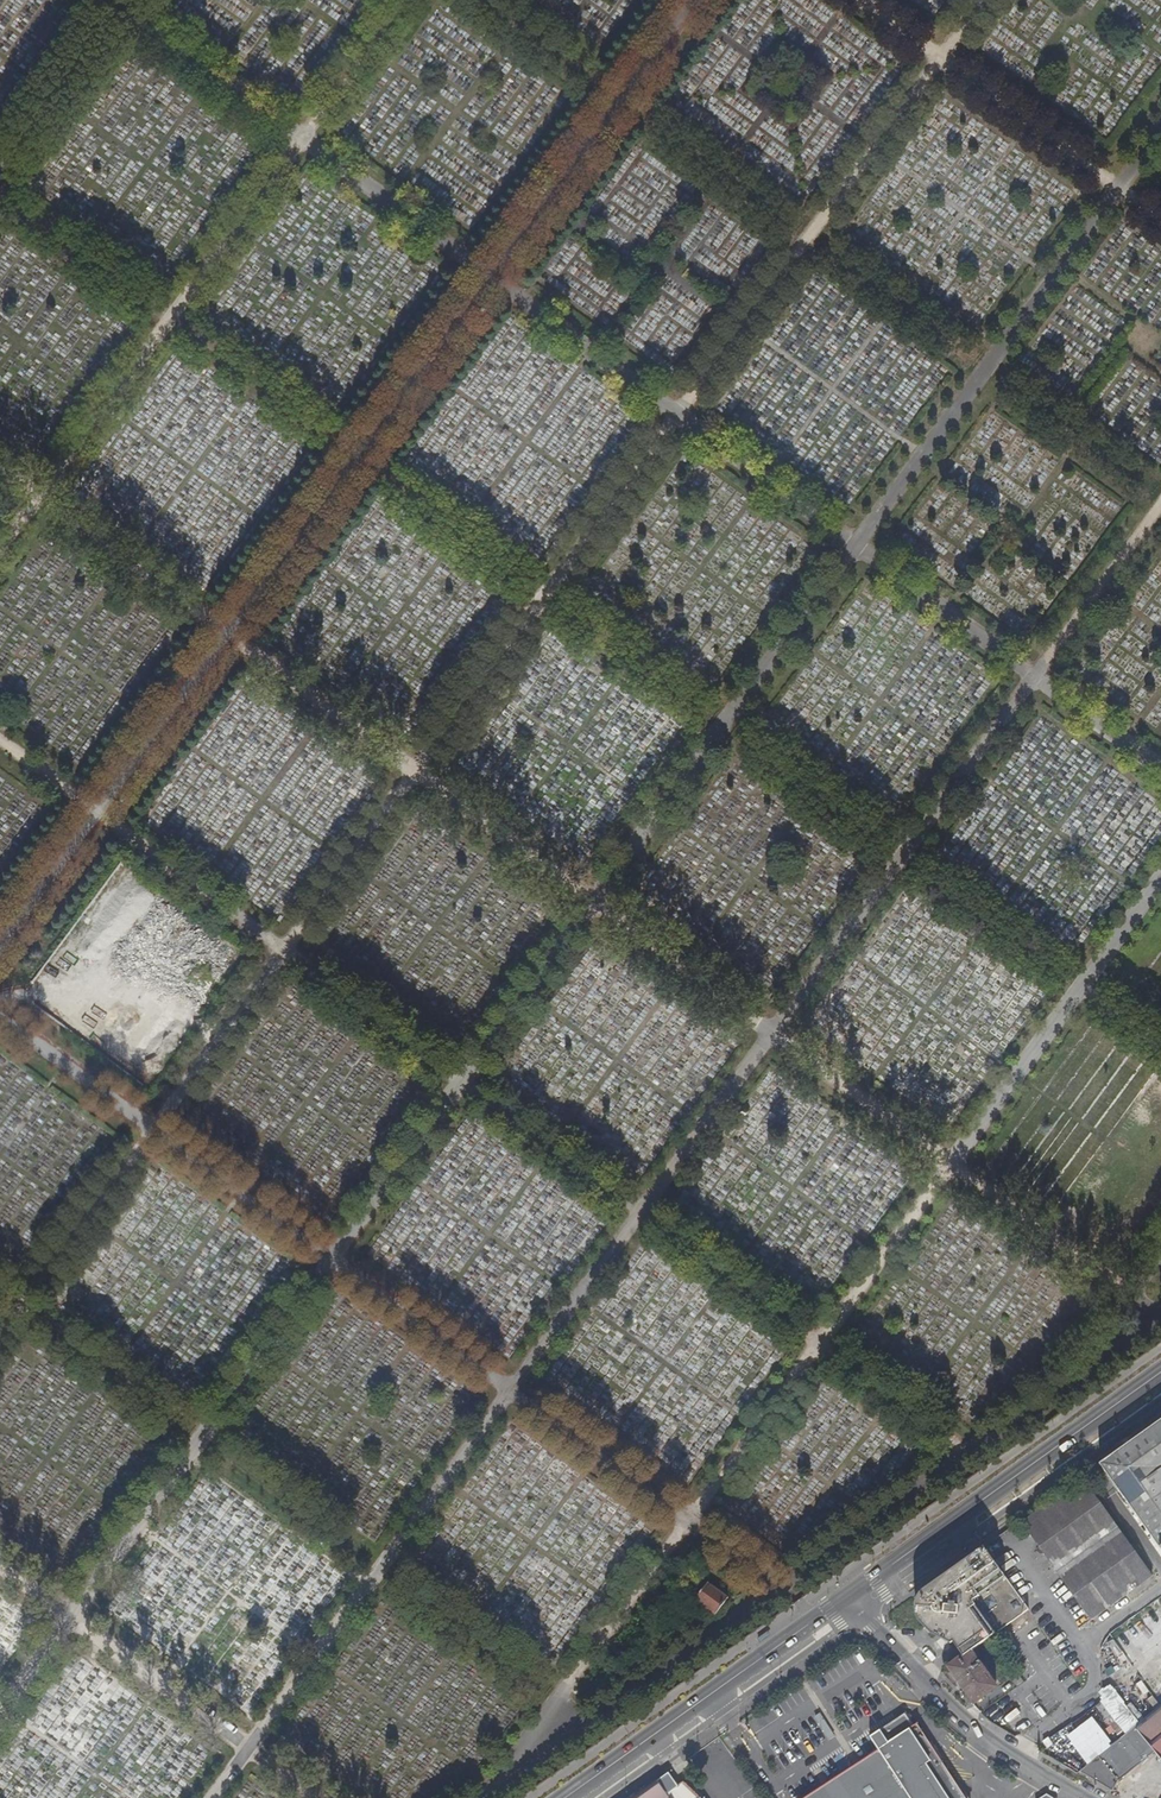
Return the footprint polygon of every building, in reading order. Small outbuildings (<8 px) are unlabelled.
[(1102,1468),(1105,1474),(1160,1558),(1160,1426),(1102,1468)] [(1090,1618),(1153,1574),(1083,1477),(1021,1521),(1090,1618)] [(1027,1609),(983,1546),(955,1566),(957,1569),(922,1594),(920,1596),(920,1597),(918,1599),(918,1600),(917,1602),(917,1603),(917,1605),(917,1606),(918,1608),(918,1610),(918,1612),(919,1613),(924,1623),(923,1623),(928,1631),(933,1628),(939,1637),(938,1638),(946,1643),(946,1642),(950,1647),(954,1645),(962,1656),(970,1651),(992,1634),(1027,1609)] [(957,1569),(955,1566),(917,1593),(915,1597),(914,1599),(913,1601),(913,1603),(913,1606),(913,1609),(914,1611),(917,1617),(921,1624),(923,1623),(924,1623),(919,1613),(918,1612),(918,1610),(918,1608),(917,1606),(917,1605),(917,1603),(917,1602),(918,1600),(918,1599),(920,1597),(920,1596),(922,1594),(957,1569)] [(705,1585),(694,1602),(713,1616),(725,1599),(705,1585)] [(996,1687),(970,1651),(962,1656),(948,1667),(975,1702),(996,1687)] [(1008,1673),(1016,1686),(1024,1680),(1015,1668),(1008,1673)] [(1148,1715),(1119,1738),(1079,1771),(1113,1790),(1117,1782),(1155,1750),(1160,1758),(1160,1704),(1148,1715)] [(926,1723),(917,1728),(910,1716),(874,1739),(883,1752),(811,1797),(973,1797),(926,1723)] [(1047,1748),(1052,1744),(1049,1739),(1043,1743),(1047,1748)] [(668,1772),(657,1780),(669,1797),(697,1797),(683,1781),(678,1786),(668,1772)] [(657,1780),(632,1797),(669,1797),(657,1780)]
